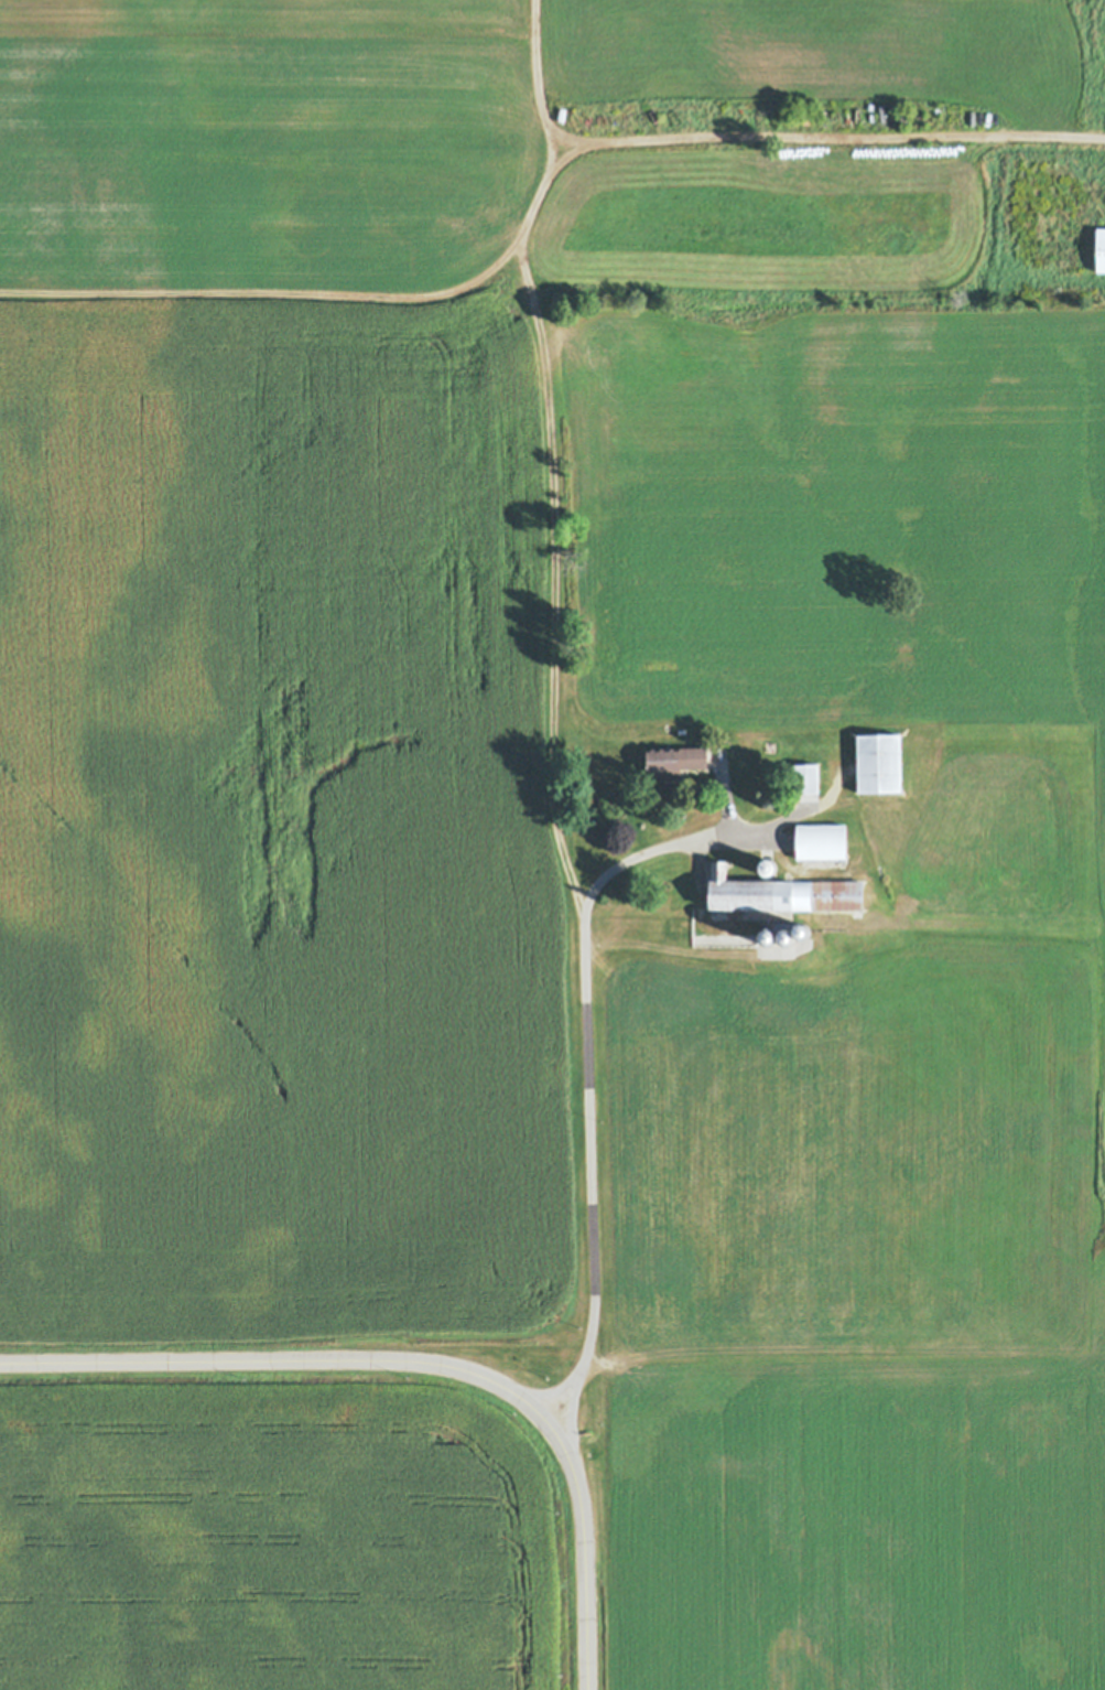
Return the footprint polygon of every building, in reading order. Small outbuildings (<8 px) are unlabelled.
[(906,733),(861,733),(861,793),(907,793),(906,733)] [(711,747),(653,748),(654,772),(712,770),(711,747)] [(800,825),(800,860),(854,860),(854,825),(800,825)] [(869,911),(869,882),(731,881),(731,861),(712,861),(711,910),(869,911)]
